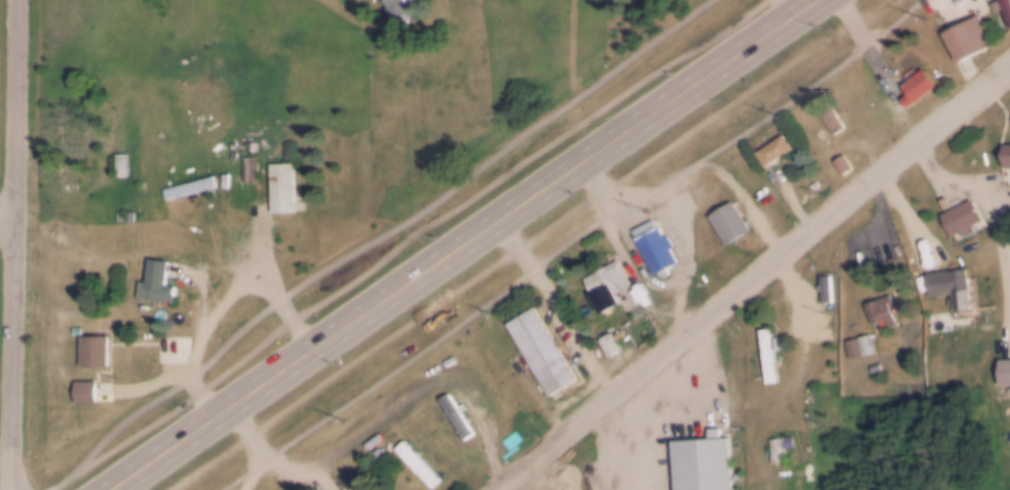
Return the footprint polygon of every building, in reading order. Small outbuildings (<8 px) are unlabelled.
[(1009,23),(1001,0),(1009,0),(1009,23)] [(942,30),(978,11),(994,40),(957,59),(942,30)] [(923,65),(936,82),(907,105),(900,97),(908,91),(901,82),(923,65)] [(832,104),(845,124),(832,132),(819,111),(832,104)] [(881,126),(893,122),(889,110),(877,113),(881,126)] [(782,131),(791,145),(763,164),(754,150),(782,131)] [(247,138),(258,138),(258,149),(247,149),(247,138)] [(1002,141),(1009,140),(1009,165),(1004,165),(1002,141)] [(115,151),(127,151),(127,174),(115,174),(115,151)] [(844,151),(853,166),(842,172),(833,158),(844,151)] [(245,154),(257,154),(257,179),(245,179),(245,154)] [(270,161),(294,160),(296,209),(272,210),(270,161)] [(164,186),(213,173),(217,184),(167,198),(164,186)] [(948,194),(955,191),(960,201),(970,197),(980,217),(971,222),(974,228),(963,233),(960,227),(950,232),(940,211),(953,205),(948,194)] [(708,214),(732,198),(750,225),(726,242),(708,214)] [(669,247),(676,259),(654,270),(632,227),(654,216),(663,234),(668,232),(674,244),(669,247)] [(145,279),(148,256),(168,258),(165,281),(175,283),(173,299),(137,295),(139,278),(145,279)] [(603,264),(617,257),(630,282),(615,289),(621,301),(602,310),(584,275),(595,269),(594,266),(602,262),(603,264)] [(925,269),(967,265),(971,305),(953,307),(951,290),(927,293),(925,269)] [(835,300),(835,282),(805,282),(805,300),(835,300)] [(863,301),(889,291),(893,301),(889,302),(896,320),(885,324),(882,316),(871,320),(863,301)] [(510,319),(552,388),(576,374),(534,304),(510,319)] [(773,348),(778,379),(766,381),(758,327),(770,325),(772,335),(781,334),(783,346),(773,348)] [(621,327),(625,334),(617,337),(614,331),(621,327)] [(600,336),(612,330),(621,348),(610,354),(600,336)] [(858,335),(863,353),(876,350),(871,331),(858,335)] [(80,333),(107,333),(107,364),(80,364),(80,333)] [(845,338),(858,335),(863,353),(850,357),(845,338)] [(999,356),(1009,356),(1009,382),(999,382),(999,356)] [(73,378),(94,378),(94,398),(73,398),(73,378)] [(440,396),(450,390),(474,430),(465,436),(440,396)] [(727,434),(731,489),(674,489),(671,438),(707,435),(707,425),(719,424),(719,435),(727,434)] [(768,436),(793,435),(794,446),(785,447),(786,463),(770,464),(768,436)] [(395,445),(405,436),(440,477),(430,485),(395,445)]
